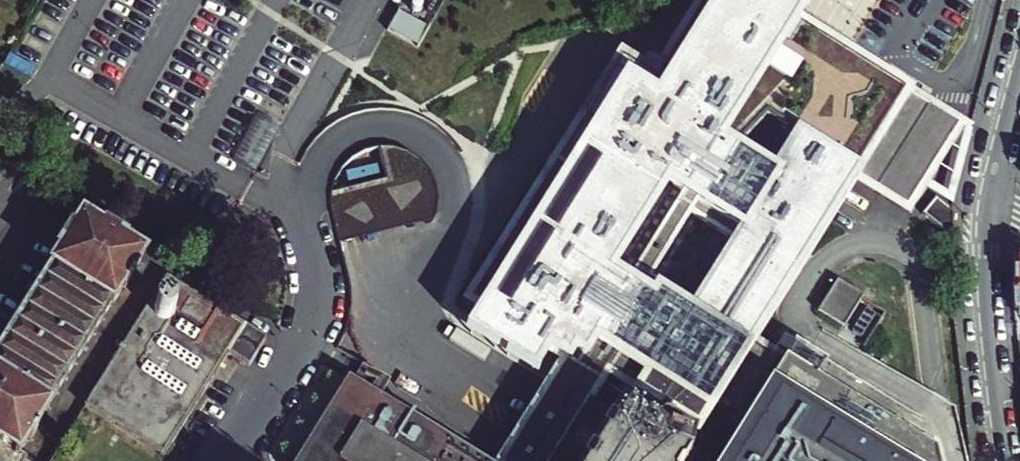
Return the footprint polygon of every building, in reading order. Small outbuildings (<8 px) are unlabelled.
[(500,288),(592,294),(755,296),(763,295),(771,293),(779,290),(786,286),(795,278),(805,266),(807,264),(864,165),(918,196),(923,188),(839,120),(837,104),(862,73),(876,56),(850,41),(825,27),(800,13),(789,33),(762,17),(772,0),(701,0),(660,71),(630,53),(500,288)] [(789,33),(800,13),(809,0),(772,0),(762,17),(789,33)] [(401,7),(389,27),(418,45),(431,25),(401,7)] [(968,110),(876,56),(862,73),(949,143),(968,110)] [(839,120),(923,188),(949,143),(862,73),(837,104),(839,120)] [(386,181),(332,191),(345,241),(436,216),(436,188),(426,167),(413,154),(380,146),(386,181)] [(923,216),(953,240),(952,212),(937,199),(923,216)] [(27,458),(28,457),(24,454),(33,439),(31,437),(42,419),(40,417),(121,286),(122,287),(135,268),(133,267),(143,251),(123,238),(124,236),(105,224),(103,226),(82,213),(72,229),(70,228),(58,247),(60,248),(0,345),(0,460),(31,460),(27,458)] [(927,399),(829,336),(815,359),(799,348),(767,333),(805,266),(795,278),(786,286),(779,290),(771,293),(763,295),(755,296),(592,294),(500,288),(490,307),(498,312),(486,334),(549,371),(561,349),(576,358),(518,460),(942,460),(927,399)] [(166,457),(248,328),(170,277),(52,460),(172,460),(166,457)] [(837,281),(817,312),(843,329),(863,298),(837,281)] [(349,379),(297,460),(477,460),(349,379)]
